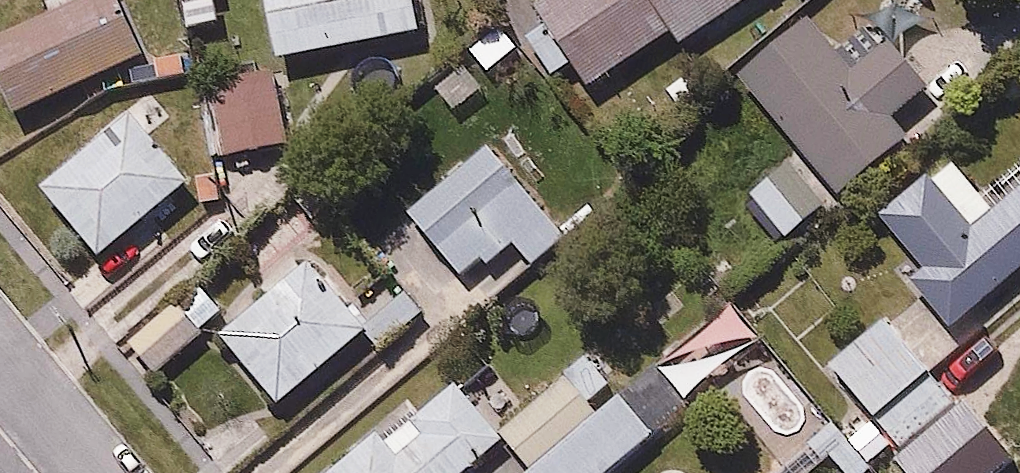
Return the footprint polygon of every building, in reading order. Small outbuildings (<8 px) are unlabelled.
[(0,37),(0,76),(17,119),(145,60),(117,0),(92,0),(0,37)] [(282,64),(423,39),(416,0),(270,0),(282,64)] [(538,3),(595,88),(677,33),(687,48),(758,0),(542,0),(538,3)] [(840,52),(817,22),(748,76),(843,196),(911,142),(895,121),(940,84),(886,15),(840,52)] [(290,144),(277,64),(190,79),(203,158),(290,144)] [(130,119),(44,192),(102,263),(192,188),(130,119)] [(536,269),(573,238),(494,143),(412,211),(465,275),(487,257),(493,265),(517,245),(536,269)] [(912,269),(959,327),(1019,278),(1019,181),(997,200),(957,150),(887,207),(927,257),(912,269)] [(832,206),(795,159),(743,201),(780,248),(832,206)] [(310,267),(221,338),(278,410),(368,336),(310,267)] [(769,333),(724,279),(646,345),(692,399),(769,333)] [(409,299),(369,330),(384,348),(424,317),(409,299)] [(940,380),(960,364),(910,299),(832,359),(920,472),(977,427),(940,380)] [(179,306),(130,343),(158,373),(205,336),(179,306)] [(536,465),(627,387),(599,355),(508,433),(536,465)] [(650,367),(627,387),(536,465),(527,472),(611,472),(686,409),(650,367)] [(461,388),(424,421),(411,406),(335,472),(471,472),(507,441),(461,388)]
